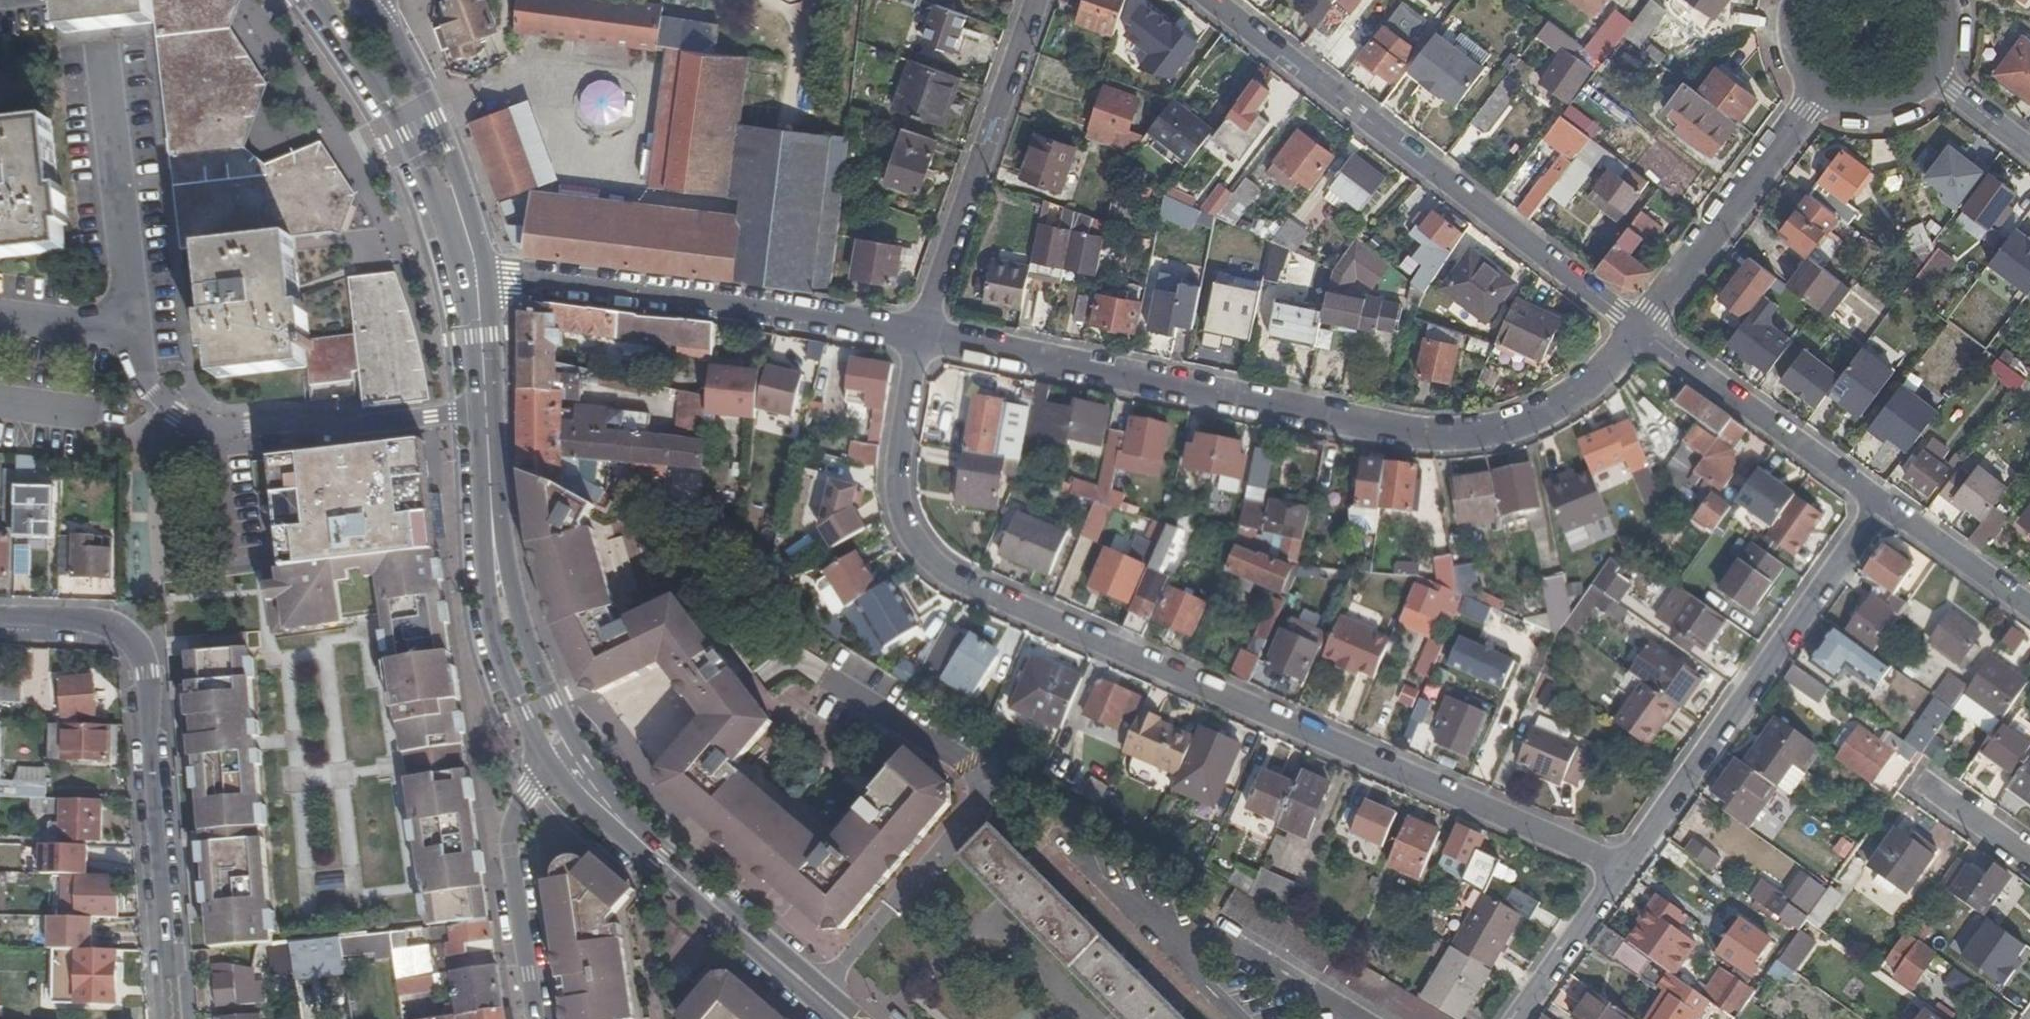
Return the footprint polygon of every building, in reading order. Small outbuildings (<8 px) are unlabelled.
[(156,24),(153,0),(62,0),(66,34),(156,24)] [(156,24),(171,174),(228,168),(235,150),(257,90),(220,33),(222,29),(234,1),(234,0),(153,0),(156,24)] [(477,38),(497,31),(486,0),(450,0),(446,2),(453,22),(445,24),(454,46),(455,46),(457,52),(462,55),(470,52),(472,47),(470,41),(477,38)] [(617,0),(519,0),(515,29),(666,48),(688,51),(670,189),(733,197),(731,212),(742,214),(739,235),(532,208),(530,224),(506,222),(513,243),(525,251),(738,278),(832,294),(843,189),(847,141),(772,128),(781,59),(713,50),(658,42),(662,17),(663,6),(617,0)] [(741,20),(749,1),(748,0),(698,0),(741,20)] [(1114,35),(1121,14),(1126,0),(1086,0),(1079,23),(1114,35)] [(1314,30),(1332,6),(1325,0),(1316,0),(1301,20),(1314,30)] [(1431,14),(1437,2),(1434,0),(1404,0),(1431,14)] [(1600,0),(1573,0),(1590,13),(1600,0)] [(1624,35),(1640,46),(1667,10),(1654,0),(1650,0),(1624,35)] [(1715,19),(1729,0),(1690,0),(1715,19)] [(1199,42),(1145,4),(1131,23),(1134,26),(1126,36),(1153,57),(1142,72),(1176,78),(1199,42)] [(967,16),(937,6),(925,41),(962,54),(970,30),(963,28),(967,16)] [(1347,16),(1334,6),(1315,30),(1329,41),(1347,16)] [(1578,29),(1571,38),(1579,44),(1603,62),(1608,55),(1618,42),(1624,35),(1623,33),(1638,12),(1632,8),(1612,36),(1603,48),(1578,29)] [(676,19),(662,17),(658,42),(713,50),(717,25),(676,19)] [(1571,38),(1548,21),(1544,27),(1567,44),(1571,38)] [(1384,26),(1373,40),(1405,64),(1415,51),(1384,26)] [(1476,63),(1436,33),(1408,69),(1422,80),(1420,84),(1440,98),(1442,95),(1448,100),(1476,63)] [(1640,46),(1624,35),(1618,42),(1649,66),(1655,58),(1640,46)] [(480,44),(477,38),(470,41),(472,47),(480,44)] [(2023,38),(1996,74),(2029,100),(2029,44),(2023,38)] [(1405,64),(1373,40),(1360,58),(1391,81),(1405,64)] [(1603,62),(1579,44),(1573,54),(1564,48),(1558,56),(1552,65),(1540,81),(1568,102),(1593,68),(1596,71),(1602,63),(1603,62)] [(688,51),(666,48),(650,187),(670,189),(688,51)] [(1547,61),(1552,65),(1558,56),(1553,53),(1547,61)] [(870,55),(855,99),(869,103),(875,86),(897,93),(906,67),(870,55)] [(1640,78),(1608,55),(1603,62),(1602,63),(1633,87),(1640,78)] [(1655,58),(1649,66),(1640,78),(1633,87),(1641,93),(1663,64),(1655,58)] [(957,77),(912,61),(895,109),(944,126),(950,108),(947,107),(957,77)] [(1485,70),(1476,63),(1448,100),(1456,106),(1485,70)] [(1739,120),(1741,122),(1758,98),(1719,68),(1701,92),(1739,120)] [(1507,75),(1470,123),(1481,132),(1518,83),(1507,75)] [(947,107),(950,108),(961,78),(957,77),(947,107)] [(1255,113),(1260,107),(1270,92),(1256,82),(1211,142),(1228,154),(1246,130),(1247,130),(1257,116),(1255,113)] [(1701,92),(1691,84),(1676,104),(1672,101),(1665,110),(1706,140),(1701,147),(1713,156),(1739,120),(1701,92)] [(1106,89),(1088,141),(1109,148),(1112,140),(1124,145),(1140,100),(1106,89)] [(855,99),(851,110),(864,115),(867,107),(869,103),(855,99)] [(1173,101),(1149,131),(1189,162),(1215,129),(1174,99),(1173,101)] [(510,109),(538,184),(557,177),(529,102),(510,109)] [(875,110),(873,115),(885,119),(889,106),(878,102),(875,110)] [(1636,110),(1637,115),(1640,118),(1646,116),(1649,113),(1648,108),(1644,105),(1639,106),(1636,110)] [(867,107),(864,115),(872,118),(873,115),(875,110),(867,107)] [(1263,109),(1260,107),(1255,113),(1257,116),(1263,109)] [(510,109),(470,125),(497,199),(538,184),(510,109)] [(1548,195),(1592,138),(1562,116),(1545,138),(1562,151),(1518,210),(1529,219),(1548,195)] [(858,133),(860,120),(853,118),(852,132),(858,133)] [(51,121),(0,127),(0,258),(66,251),(51,121)] [(926,150),(930,138),(903,129),(895,157),(889,154),(888,159),(893,161),(887,183),(921,194),(926,178),(929,169),(933,153),(926,150)] [(1277,162),(1312,189),(1325,172),(1322,170),(1333,157),(1300,131),(1277,162)] [(1019,177),(1024,179),(1039,137),(1034,134),(1019,177)] [(1039,137),(1024,179),(1062,193),(1077,150),(1039,137)] [(1565,207),(1600,162),(1608,151),(1592,138),(1548,195),(1565,207)] [(1985,171),(1948,143),(1923,175),(1960,203),(1985,171)] [(228,168),(171,174),(173,187),(267,176),(235,150),(228,168)] [(1838,216),(1849,225),(1859,211),(1847,202),(1853,193),(1857,196),(1874,173),(1844,150),(1810,195),(1838,216)] [(1632,178),(1637,172),(1629,166),(1624,172),(1613,165),(1612,161),(1615,156),(1608,151),(1600,162),(1610,170),(1624,180),(1628,174),(1632,178)] [(267,176),(173,187),(180,251),(202,249),(293,239),(332,235),(347,199),(321,156),(267,176)] [(1375,191),(1385,179),(1355,156),(1331,188),(1360,211),(1370,199),(1376,203),(1381,195),(1375,191)] [(1624,172),(1629,166),(1615,156),(1612,161),(1613,165),(1624,172)] [(1653,184),(1658,188),(1678,203),(1698,176),(1673,158),(1653,184)] [(1627,210),(1649,181),(1637,172),(1632,178),(1628,174),(1624,180),(1610,170),(1590,197),(1603,207),(1610,198),(1627,210)] [(2016,192),(1992,174),(1966,209),(1990,226),(2016,192)] [(1244,179),(1220,211),(1234,221),(1258,189),(1244,179)] [(535,187),(532,208),(739,235),(742,214),(731,212),(535,187)] [(1786,230),(1782,235),(1790,241),(1807,255),(1838,216),(1810,195),(1784,229),(1786,230)] [(1619,221),(1627,210),(1610,198),(1603,207),(1619,221)] [(1076,212),(1066,209),(1061,230),(1072,232),(1074,221),(1076,212)] [(1663,224),(1643,209),(1596,270),(1622,290),(1638,288),(1651,270),(1630,253),(1642,237),(1649,242),(1663,224)] [(1092,218),(1076,212),(1074,221),(1089,226),(1092,218)] [(1439,257),(1459,231),(1434,212),(1421,228),(1426,233),(1419,242),(1439,257)] [(1208,233),(1211,222),(1183,214),(1181,225),(1208,233)] [(1271,243),(1285,249),(1303,226),(1291,216),(1271,243)] [(1046,278),(1062,281),(1065,267),(1072,232),(1061,230),(1039,226),(1030,268),(1029,274),(1046,278)] [(2029,290),(2029,241),(2013,228),(1988,264),(2029,292),(2029,290)] [(1919,258),(1933,252),(1935,250),(1926,229),(1909,235),(1919,258)] [(1104,239),(1072,232),(1065,267),(1097,274),(1104,239)] [(1237,235),(1235,249),(1265,255),(1267,244),(1237,235)] [(217,378),(300,370),(307,369),(304,341),(299,293),(293,239),(202,249),(217,378)] [(902,246),(862,239),(855,277),(894,284),(902,246)] [(1340,265),(1334,272),(1327,307),(1324,321),(1338,324),(1338,325),(1378,334),(1379,329),(1398,333),(1402,312),(1382,308),(1383,303),(1344,295),(1346,282),(1375,287),(1388,264),(1367,246),(1359,240),(1340,265)] [(1265,255),(1235,249),(1216,246),(1208,286),(1228,290),(1232,267),(1262,273),(1265,255)] [(1906,289),(1906,290),(1916,297),(1917,298),(1946,260),(1935,250),(1933,252),(1916,276),(1906,289)] [(1509,281),(1471,252),(1443,287),(1481,316),(1509,281)] [(1810,257),(1788,286),(1817,308),(1839,280),(1810,257)] [(1775,278),(1748,258),(1717,301),(1744,321),(1763,295),(1775,278)] [(986,300),(1023,308),(1026,290),(1029,274),(1030,268),(995,259),(986,300)] [(1125,314),(1140,318),(1148,276),(1129,272),(1130,266),(1107,261),(1095,319),(1123,324),(1125,314)] [(1423,272),(1414,286),(1426,296),(1436,279),(1423,272)] [(1029,274),(1026,290),(1044,293),(1046,278),(1029,274)] [(1855,291),(1861,284),(1852,277),(1846,285),(1851,288),(1855,291)] [(1817,308),(1825,314),(1828,317),(1851,288),(1846,285),(1839,280),(1817,308)] [(362,410),(419,403),(414,375),(407,344),(404,331),(396,301),(390,285),(389,282),(350,288),(355,336),(358,372),(361,399),(362,410)] [(1414,286),(1412,285),(1409,303),(1420,306),(1426,296),(1414,286)] [(1087,324),(1092,297),(1079,295),(1074,320),(1087,324)] [(1778,306),(1763,295),(1744,321),(1728,343),(1769,373),(1794,340),(1772,324),(1771,315),(1778,306)] [(1324,321),(1327,307),(1278,297),(1270,335),(1301,342),(1318,345),(1324,321)] [(1562,319),(1517,299),(1498,340),(1544,360),(1562,319)] [(1181,347),(1188,311),(1150,303),(1143,338),(1181,347)] [(521,313),(521,361),(557,366),(556,348),(562,348),(562,334),(678,348),(676,356),(711,359),(712,356),(714,326),(636,317),(590,310),(589,312),(531,304),(521,313)] [(1451,383),(1463,334),(1429,324),(1418,374),(1451,383)] [(351,372),(358,372),(355,336),(304,341),(307,369),(309,388),(352,383),(351,372)] [(826,344),(810,341),(807,360),(821,362),(825,347),(826,344)] [(1318,345),(1301,342),(1300,347),(1317,350),(1318,345)] [(1781,379),(1818,407),(1829,394),(1842,377),(1804,348),(1781,379)] [(1842,377),(1829,394),(1860,417),(1894,372),(1863,348),(1842,377)] [(1320,353),(1317,373),(1332,375),(1334,354),(1320,353)] [(707,410),(755,415),(759,368),(736,366),(736,359),(712,356),(711,359),(708,397),(707,410)] [(2026,379),(1998,358),(1992,366),(2020,387),(2026,379)] [(521,361),(520,471),(522,472),(557,485),(572,492),(578,479),(578,458),(631,463),(639,479),(667,482),(668,467),(694,470),(701,471),(703,443),(647,437),(649,417),(578,409),(578,413),(562,412),(562,395),(581,398),(582,384),(598,386),(599,375),(557,366),(521,361)] [(862,443),(859,465),(876,467),(877,459),(878,446),(893,366),(853,361),(847,401),(859,403),(859,406),(866,407),(874,408),(867,443),(862,443)] [(768,363),(757,409),(793,418),(803,376),(786,372),(786,368),(768,363)] [(656,387),(610,377),(607,388),(628,392),(628,390),(654,395),(656,387)] [(975,397),(966,451),(1005,458),(1020,461),(1031,409),(1034,393),(1036,383),(1026,382),(1020,411),(1002,407),(1003,403),(975,397)] [(1051,386),(1036,383),(1034,393),(1031,409),(1045,412),(1039,438),(1068,444),(1069,439),(1100,446),(1108,411),(1076,404),(1074,413),(1046,406),(1051,386)] [(1919,452),(1941,405),(1898,385),(1876,432),(1919,452)] [(1733,421),(1688,389),(1676,406),(1701,423),(1721,438),(1733,421)] [(704,438),(705,431),(707,410),(708,397),(681,392),(676,432),(704,438)] [(1128,435),(1110,432),(1103,462),(1098,487),(1096,502),(1111,507),(1126,512),(1128,506),(1122,505),(1125,495),(1113,491),(1117,468),(1159,478),(1169,428),(1153,424),(1146,422),(1131,420),(1128,435)] [(1721,438),(1685,487),(1691,492),(1701,478),(1721,491),(1731,476),(1728,474),(1732,469),(1727,466),(1732,460),(1730,453),(1747,431),(1733,421),(1721,438)] [(1580,444),(1591,472),(1592,474),(1628,460),(1657,527),(1669,510),(1632,422),(1580,444)] [(1701,423),(1700,425),(1664,476),(1684,490),(1685,487),(1721,438),(1701,423)] [(1214,476),(1221,442),(1200,438),(1198,450),(1190,448),(1186,470),(1214,476)] [(1242,446),(1221,442),(1214,476),(1242,481),(1247,459),(1240,458),(1242,446)] [(1272,445),(1260,443),(1254,472),(1266,474),(1272,445)] [(273,495),(282,571),(420,556),(433,555),(435,555),(421,444),(270,461),(270,464),(252,466),(256,497),(273,495)] [(1948,468),(1923,451),(1920,456),(1915,452),(1905,467),(1910,471),(1905,478),(1930,495),(1948,468)] [(1002,472),(1005,458),(966,452),(958,501),(996,508),(1002,472)] [(1949,463),(1958,469),(1965,459),(1956,453),(1949,463)] [(30,498),(30,456),(17,455),(17,470),(16,498),(30,498)] [(62,479),(62,460),(44,458),(44,478),(62,479)] [(1002,472),(1017,476),(1020,461),(1005,458),(1002,472)] [(1367,534),(1376,535),(1378,520),(1379,510),(1385,464),(1363,461),(1358,507),(1350,513),(1351,522),(1354,528),(1359,532),(1367,534)] [(1385,464),(1379,510),(1412,514),(1417,469),(1385,464)] [(668,467),(667,482),(665,506),(691,507),(694,470),(668,467)] [(1490,475),(1500,517),(1539,509),(1530,467),(1490,475)] [(1761,467),(1737,501),(1774,527),(1796,495),(1798,493),(1761,467)] [(1958,469),(1940,493),(1952,502),(1955,497),(1973,511),(1983,520),(1992,508),(2006,489),(1977,467),(1969,478),(1958,469)] [(16,506),(16,498),(17,470),(6,470),(4,522),(10,522),(10,528),(15,528),(16,506)] [(557,485),(522,472),(527,523),(537,522),(540,546),(530,547),(554,630),(554,631),(562,628),(566,638),(559,641),(582,691),(601,698),(662,671),(674,688),(680,684),(696,707),(691,711),(702,727),(660,784),(665,805),(695,832),(701,825),(709,832),(703,839),(775,902),(781,896),(791,905),(785,912),(816,939),(835,938),(899,865),(893,858),(911,837),(918,843),(944,814),(942,791),(900,756),(865,797),(867,799),(824,850),(825,852),(823,855),(722,769),(725,766),(727,768),(762,725),(723,671),(715,675),(710,668),(717,663),(710,652),(703,657),(699,652),(706,647),(668,593),(622,625),(625,629),(617,634),(607,618),(613,616),(593,537),(586,535),(585,528),(596,505),(577,496),(572,492),(557,485)] [(1567,474),(1547,482),(1557,537),(1608,517),(1592,474),(1591,472),(1569,481),(1567,474)] [(1492,530),(1502,528),(1500,517),(1490,475),(1452,482),(1460,525),(1476,521),(1477,525),(1491,523),(1492,530)] [(1068,487),(1066,493),(1096,502),(1098,487),(1075,479),(1072,488),(1068,487)] [(821,526),(834,548),(866,528),(854,507),(859,487),(832,480),(821,526)] [(586,482),(577,496),(596,505),(606,510),(611,501),(613,497),(586,482)] [(628,489),(613,502),(662,531),(663,524),(651,517),(652,514),(636,505),(641,497),(628,489)] [(1825,515),(1796,495),(1774,527),(1767,537),(1795,557),(1825,515)] [(1698,519),(1716,532),(1721,523),(1731,509),(1714,496),(1698,519)] [(1955,497),(1952,502),(1970,516),(1973,511),(1955,497)] [(30,507),(30,498),(16,498),(16,506),(30,507)] [(54,498),(30,498),(30,507),(54,507),(54,498)] [(1235,548),(1280,562),(1281,558),(1297,563),(1309,511),(1271,502),(1262,544),(1255,542),(1263,505),(1244,501),(1235,548)] [(1111,507),(1096,502),(1082,532),(1097,538),(1111,507)] [(54,507),(30,507),(16,506),(15,528),(15,538),(53,539),(54,507)] [(1983,520),(1968,539),(1981,549),(2006,518),(1992,508),(1983,520)] [(2021,521),(2029,527),(2029,510),(2021,521)] [(1067,534),(1017,513),(1000,553),(1050,574),(1067,534)] [(1181,519),(1178,529),(1201,536),(1205,517),(1189,514),(1188,521),(1181,519)] [(537,522),(527,523),(530,547),(540,546),(537,522)] [(1168,525),(1158,522),(1149,544),(1138,539),(1129,560),(1106,550),(1090,587),(1129,605),(1145,567),(1149,569),(1168,525)] [(1149,569),(1125,626),(1144,635),(1169,576),(1159,572),(1178,529),(1168,525),(1149,569)] [(0,537),(0,577),(8,578),(9,538),(0,537)] [(59,567),(59,575),(111,578),(112,551),(102,550),(103,546),(94,545),(94,538),(60,537),(59,567)] [(1888,546),(1885,550),(1902,562),(1905,558),(1888,546)] [(1751,612),(1782,568),(1753,547),(1723,591),(1751,612)] [(1250,579),(1254,582),(1282,594),(1293,570),(1263,557),(1262,559),(1239,550),(1230,571),(1250,579)] [(1885,550),(1865,577),(1893,598),(1913,570),(1911,569),(1914,564),(1905,558),(1902,562),(1885,550)] [(825,570),(848,607),(858,601),(880,588),(856,551),(825,570)] [(433,555),(420,556),(475,922),(488,920),(433,555)] [(420,556),(282,571),(283,586),(267,588),(271,627),(288,625),(288,629),(307,627),(306,623),(326,621),(326,625),(346,623),(345,618),(386,614),(414,812),(416,811),(417,824),(415,825),(424,885),(426,884),(427,897),(425,897),(429,927),(448,925),(449,926),(475,922),(420,556)] [(1435,558),(1440,586),(1459,595),(1455,569),(1453,556),(1435,558)] [(1611,559),(1591,586),(1616,603),(1630,583),(1619,576),(1626,566),(1621,562),(1619,566),(1611,559)] [(1421,574),(1421,562),(1398,562),(1398,574),(1421,574)] [(1465,597),(1489,608),(1497,611),(1502,602),(1478,591),(1474,567),(1455,569),(1459,595),(1465,597)] [(1313,574),(1300,569),(1289,593),(1302,599),(1313,574)] [(1564,577),(1559,579),(1566,622),(1571,615),(1564,577)] [(1545,581),(1554,636),(1556,636),(1563,626),(1566,622),(1559,579),(1545,581)] [(880,588),(858,601),(887,647),(920,626),(892,580),(880,588)] [(1432,591),(1415,583),(1405,606),(1436,621),(1441,610),(1456,617),(1458,612),(1465,597),(1459,595),(1440,586),(1435,584),(1432,591)] [(1566,622),(1563,626),(1594,648),(1614,621),(1624,628),(1633,616),(1616,603),(1591,586),(1571,615),(1566,622)] [(1207,604),(1170,588),(1156,620),(1193,635),(1207,604)] [(1704,652),(1726,620),(1691,596),(1670,627),(1704,652)] [(1249,684),(1286,600),(1281,597),(1279,601),(1273,598),(1248,653),(1242,651),(1231,676),(1249,684)] [(1465,597),(1458,612),(1482,623),(1489,608),(1465,597)] [(1889,612),(1899,620),(1907,608),(1894,598),(1886,610),(1889,612)] [(1856,621),(1846,635),(1862,647),(1873,655),(1881,644),(1871,637),(1889,612),(1886,610),(1872,599),(1862,612),(1856,621)] [(1852,619),(1856,621),(1862,612),(1859,609),(1852,619)] [(1943,627),(1940,631),(1931,644),(1960,666),(1958,668),(1962,671),(1963,672),(1971,661),(1973,663),(1982,650),(1975,645),(1982,637),(1952,614),(1943,627)] [(2013,621),(2004,614),(1990,632),(2000,639),(2013,621)] [(1324,648),(1330,633),(1292,617),(1286,631),(1284,630),(1269,665),(1305,681),(1321,646),(1324,648)] [(1386,651),(1390,641),(1375,635),(1377,631),(1346,618),(1329,658),(1344,665),(1342,669),(1362,678),(1364,673),(1374,678),(1376,675),(1386,651)] [(1935,627),(1940,631),(1943,627),(1938,623),(1935,627)] [(945,625),(924,666),(972,698),(998,657),(968,638),(967,639),(945,625)] [(1125,626),(1123,629),(1143,638),(1144,635),(1125,626)] [(554,631),(559,641),(566,638),(562,628),(554,631)] [(2025,637),(2013,628),(2001,645),(2014,654),(2025,637)] [(1873,655),(1862,647),(1861,649),(1835,631),(1811,664),(1836,682),(1847,667),(1876,688),(1891,667),(1873,655)] [(208,652),(249,648),(248,632),(207,636),(208,652)] [(1641,633),(1626,657),(1638,664),(1653,640),(1641,633)] [(1428,679),(1445,640),(1437,637),(1420,676),(1428,679)] [(1515,662),(1461,639),(1449,665),(1504,689),(1515,662)] [(1395,643),(1390,641),(1386,651),(1376,675),(1374,678),(1379,680),(1395,643)] [(213,948),(274,942),(249,648),(208,652),(188,653),(191,685),(195,685),(195,697),(192,697),(193,714),(197,714),(198,726),(194,727),(199,789),(204,788),(204,800),(201,800),(213,948)] [(1012,707),(1062,729),(1084,678),(1034,657),(1012,707)] [(1647,686),(1677,707),(1681,709),(1701,680),(1668,657),(1647,686)] [(1967,693),(1954,711),(1991,737),(2001,723),(2004,719),(2028,684),(1992,659),(1967,693)] [(909,684),(919,672),(905,661),(896,674),(909,684)] [(1305,681),(1269,665),(1267,670),(1303,685),(1305,681)] [(1828,693),(1795,667),(1786,680),(1820,704),(1828,693)] [(1543,672),(1536,682),(1548,691),(1565,703),(1572,693),(1543,672)] [(61,690),(56,690),(57,717),(96,715),(93,677),(61,679),(61,690)] [(1967,691),(1949,678),(1934,698),(1953,712),(1967,691)] [(1139,715),(1145,699),(1099,680),(1083,715),(1115,729),(1120,719),(1129,724),(1134,714),(1138,716),(1139,715)] [(1548,691),(1536,682),(1531,695),(1544,701),(1548,691)] [(674,688),(691,711),(696,707),(680,684),(674,688)] [(1615,724),(1648,747),(1677,707),(1647,686),(1644,684),(1615,724)] [(0,686),(0,701),(21,702),(21,686),(0,686)] [(1531,695),(1527,704),(1540,710),(1544,701),(1531,695)] [(1414,720),(1426,725),(1435,703),(1422,698),(1414,720)] [(1936,700),(1922,722),(1939,733),(1953,713),(1949,709),(1947,708),(1943,706),(1936,700)] [(1482,723),(1446,707),(1437,727),(1443,730),(1438,743),(1467,756),(1482,723)] [(1138,716),(1123,751),(1180,775),(1180,772),(1185,762),(1195,739),(1139,715),(1138,716)] [(1776,787),(1809,741),(1778,719),(1745,765),(1776,787)] [(1918,754),(1922,757),(1923,755),(1939,733),(1922,722),(1905,745),(1918,754)] [(1991,737),(1981,751),(2017,778),(2029,759),(2029,745),(2001,723),(1991,737)] [(64,724),(51,724),(50,760),(63,760),(64,724)] [(109,761),(109,726),(64,724),(63,760),(109,761)] [(1185,762),(1180,772),(1200,781),(1193,797),(1215,807),(1226,780),(1206,771),(1223,732),(1204,724),(1187,763),(1185,762)] [(1533,769),(1563,782),(1566,775),(1579,781),(1591,753),(1532,728),(1517,762),(1533,769)] [(1835,746),(1844,752),(1855,737),(1847,731),(1835,746)] [(1855,737),(1844,752),(1838,760),(1873,786),(1893,757),(1858,732),(1855,737)] [(1897,752),(1903,745),(1890,735),(1884,743),(1897,752)] [(1789,796),(1821,750),(1809,741),(1776,787),(1777,788),(1789,796)] [(1905,745),(1904,743),(1903,745),(1897,752),(1911,763),(1918,754),(1905,745)] [(2017,778),(2010,788),(2029,803),(2029,759),(2017,778)] [(1747,829),(1777,788),(1776,787),(1745,765),(1738,760),(1727,775),(1715,793),(1713,795),(1730,807),(1725,813),(1747,829)] [(1561,789),(1563,782),(1533,769),(1531,776),(1561,789)] [(1281,824),(1280,826),(1307,839),(1330,785),(1302,773),(1296,787),(1281,824)] [(1281,824),(1296,787),(1264,774),(1249,810),(1281,824)] [(44,798),(45,784),(0,783),(0,797),(44,798)] [(1389,811),(1361,799),(1348,830),(1376,841),(1389,811)] [(102,801),(43,800),(43,801),(37,801),(37,806),(43,806),(43,813),(61,813),(61,825),(51,824),(51,839),(60,839),(61,850),(100,852),(102,801)] [(1440,834),(1408,819),(1388,865),(1420,878),(1440,834)] [(1855,840),(1864,828),(1854,821),(1846,833),(1855,840)] [(701,825),(695,832),(703,839),(709,832),(701,825)] [(1167,1002),(1155,1014),(1132,991),(1110,969),(1122,957),(1052,887),(1039,899),(1016,876),(993,854),(1006,840),(990,825),(958,858),(1119,1018),(1184,1018),(1167,1002)] [(1901,825),(1896,831),(1933,858),(1937,853),(1901,825)] [(1462,881),(1485,894),(1500,860),(1499,859),(1478,849),(1481,842),(1483,838),(1458,826),(1446,854),(1459,860),(1454,871),(1465,877),(1462,881)] [(1933,858),(1896,831),(1871,866),(1909,893),(1933,858)] [(899,865),(918,843),(911,837),(893,858),(899,865)] [(1029,863),(1006,840),(993,854),(1016,876),(1029,863)] [(1685,851),(1713,871),(1722,860),(1693,840),(1685,851)] [(1478,849),(1499,859),(1502,852),(1481,842),(1478,849)] [(1689,860),(1668,844),(1661,854),(1682,870),(1689,860)] [(631,896),(588,856),(583,854),(577,853),(573,852),(568,853),(565,854),(562,856),(559,859),(556,862),(553,867),(553,872),(553,877),(561,933),(567,931),(569,944),(562,945),(573,1018),(622,1018),(633,1017),(620,923),(611,924),(610,919),(631,896)] [(615,871),(611,866),(593,852),(588,856),(631,896),(637,889),(615,871)] [(1985,881),(1957,861),(1939,887),(1983,918),(2010,879),(1994,868),(1985,881)] [(1029,863),(1016,876),(1039,899),(1052,887),(1029,863)] [(1261,870),(1250,896),(1297,924),(1310,892),(1261,870)] [(1807,919),(1809,915),(1826,892),(1802,875),(1785,900),(1780,896),(1769,912),(1770,912),(1793,929),(1797,932),(1799,930),(1807,919)] [(77,918),(78,878),(62,877),(62,911),(69,911),(68,917),(77,918)] [(562,945),(561,933),(553,877),(547,878),(566,1011),(567,1018),(573,1018),(562,945)] [(118,879),(78,878),(77,918),(117,919),(118,879)] [(1843,896),(1830,887),(1829,887),(1826,892),(1809,915),(1822,924),(1843,896)] [(1422,999),(1340,950),(1297,924),(1250,896),(1235,888),(1222,911),(1402,1018),(1456,1018),(1422,999)] [(1485,894),(1453,948),(1490,971),(1523,915),(1509,907),(1485,894)] [(1509,907),(1523,915),(1535,921),(1542,910),(1516,895),(1509,907)] [(775,902),(785,912),(791,905),(781,896),(775,902)] [(1678,931),(1688,917),(1661,898),(1629,943),(1669,972),(1675,976),(1697,945),(1678,931)] [(1793,929),(1770,912),(1765,920),(1787,937),(1793,929)] [(1931,928),(1917,918),(1909,929),(1906,934),(1920,944),(1931,928)] [(448,925),(429,927),(431,939),(450,936),(451,943),(447,944),(449,956),(454,955),(466,954),(465,942),(491,938),(488,920),(475,922),(449,926),(448,925)] [(1719,955),(1749,975),(1771,943),(1741,922),(1719,955)] [(1992,923),(1967,957),(2008,987),(2029,958),(2029,951),(1992,923)] [(1625,940),(1606,927),(1595,943),(1614,956),(1617,951),(1625,940)] [(61,930),(60,950),(81,951),(99,951),(99,931),(61,930)] [(401,930),(389,932),(392,950),(403,949),(401,930)] [(1797,932),(1784,951),(1801,963),(1815,942),(1799,930),(1797,932)] [(389,932),(339,938),(342,954),(376,951),(377,957),(393,956),(392,950),(389,932)] [(1920,944),(1906,934),(1888,959),(1900,968),(1894,978),(1913,991),(1937,956),(1920,944)] [(342,954),(339,938),(291,944),(295,973),(344,967),(342,954)] [(493,951),(491,938),(465,942),(466,954),(493,951)] [(1669,972),(1629,943),(1625,940),(1617,951),(1661,983),(1669,972)] [(295,973),(291,944),(268,946),(271,976),(278,976),(281,991),(295,989),(293,974),(295,974),(295,973)] [(449,956),(447,944),(411,948),(415,978),(433,975),(441,974),(456,972),(454,955),(449,956)] [(392,950),(393,956),(397,980),(415,978),(411,948),(403,949),(392,950)] [(1456,1018),(1461,1018),(1490,971),(1453,948),(1422,999),(1456,1018)] [(60,950),(57,950),(56,988),(79,988),(79,992),(82,992),(82,996),(96,997),(97,992),(115,992),(116,964),(80,962),(81,951),(60,950)] [(1144,978),(1122,957),(1110,969),(1132,991),(1144,978)] [(1900,968),(1888,959),(1881,969),(1894,978),(1900,968)] [(1777,961),(1767,975),(1781,985),(1791,971),(1777,961)] [(256,971),(253,971),(217,964),(215,976),(217,1006),(259,1003),(256,971)] [(456,972),(441,974),(442,985),(453,984),(456,1004),(446,1006),(447,1018),(502,1009),(495,966),(456,972)] [(733,972),(711,974),(676,1016),(680,1018),(788,1018),(733,972)] [(1729,1014),(1714,1004),(1675,976),(1669,972),(1661,983),(1658,988),(1666,994),(1671,997),(1655,1018),(1735,1018),(1729,1014)] [(415,978),(397,980),(401,1008),(407,1007),(406,997),(435,992),(433,975),(415,978)] [(1144,978),(1132,991),(1155,1014),(1167,1002),(1144,978)] [(79,988),(56,988),(55,1003),(79,1004),(79,992),(79,988)] [(1747,1005),(1726,989),(1714,1004),(1729,1014),(1735,1018),(1737,1018),(1747,1005)] [(1633,1018),(1593,990),(1573,1018),(1633,1018)] [(1671,997),(1666,994),(1649,1018),(1655,1018),(1671,997)] [(502,1009),(447,1018),(439,1018),(503,1018),(502,1009)]
